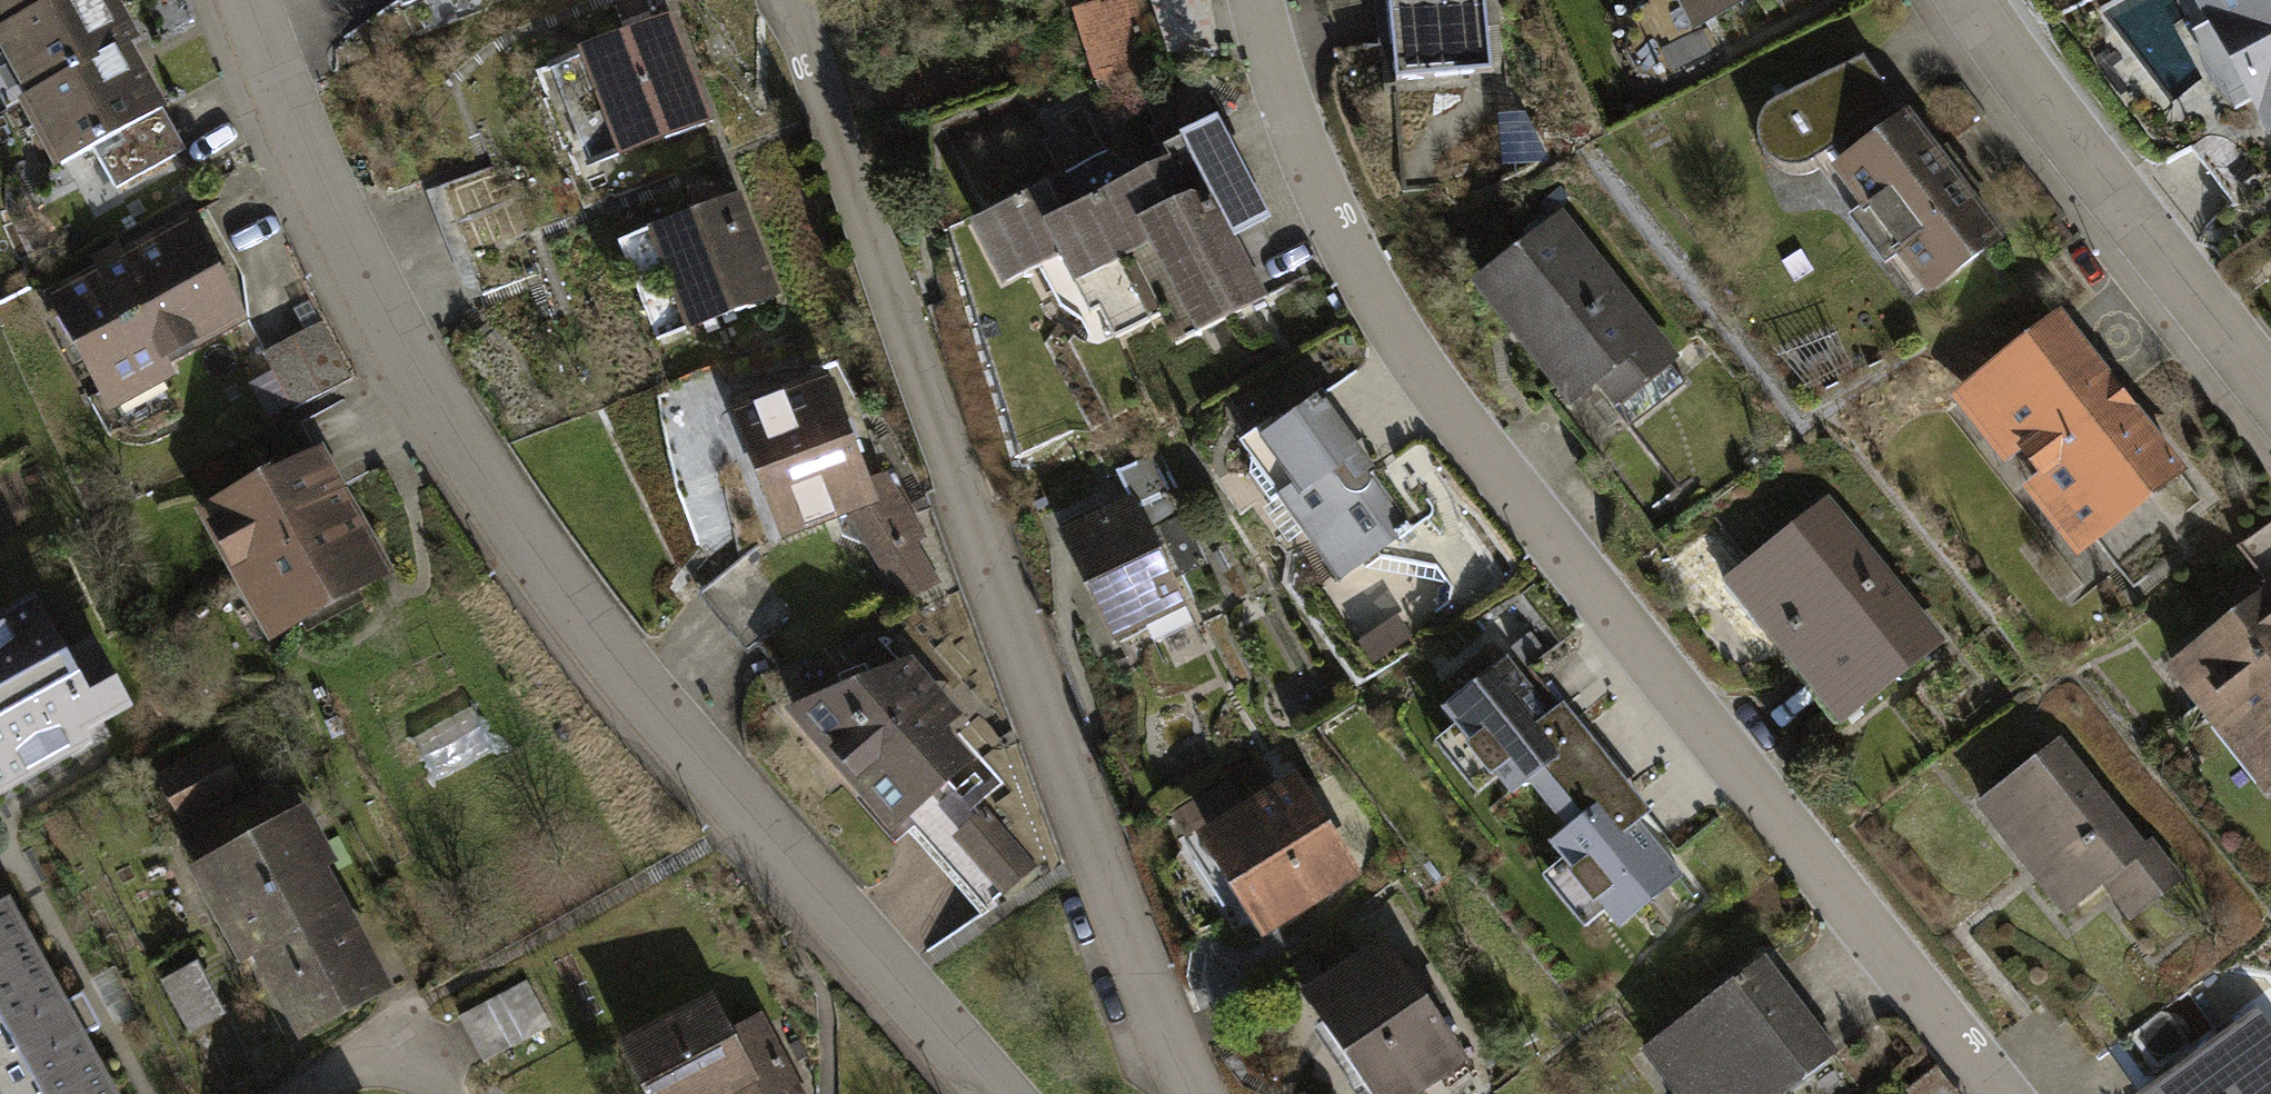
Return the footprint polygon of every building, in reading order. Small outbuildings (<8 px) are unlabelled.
[(108,0),(58,0),(6,29),(0,32),(0,38),(33,97),(124,47),(132,43),(108,0)] [(6,29),(58,0),(0,0),(0,19),(6,29)] [(1392,76),(1489,68),(1484,0),(1386,0),(1392,76)] [(1692,20),(1732,0),(1682,0),(1692,20)] [(2269,129),(2270,127),(2270,0),(2198,0),(2269,129)] [(671,15),(576,51),(617,156),(711,120),(671,15)] [(1151,31),(1098,48),(1109,83),(1162,66),(1151,31)] [(160,110),(124,47),(33,97),(25,101),(61,164),(122,131),(128,143),(101,158),(117,186),(178,152),(156,112),(160,110)] [(2004,248),(1907,115),(1856,56),(1755,104),(1744,116),(1742,132),(1746,149),(1759,164),(1778,169),(1793,165),(1807,156),(1926,304),(2004,248)] [(1091,160),(977,218),(1009,280),(1065,251),(1095,309),(1109,302),(1123,330),(1168,306),(1184,336),(1258,298),(1203,191),(1182,187),(1166,157),(1153,163),(1121,180),(1106,152),(1091,160)] [(502,162),(439,186),(481,296),(544,272),(502,162)] [(739,196),(652,229),(691,331),(778,298),(739,196)] [(1561,214),(1476,279),(1603,444),(1688,379),(1561,214)] [(240,316),(188,224),(53,299),(105,392),(240,316)] [(2175,468),(2058,322),(1968,393),(2085,540),(2175,468)] [(323,324),(267,354),(295,406),(351,375),(323,324)] [(827,377),(733,413),(780,537),(848,511),(875,501),(869,485),(827,377)] [(1433,510),(1338,379),(1242,449),(1337,580),(1433,510)] [(317,449),(202,514),(242,585),(252,580),(279,627),(384,569),(317,449)] [(1131,504),(1064,537),(1112,634),(1180,601),(1146,533),(1181,515),(1152,457),(1116,475),(1131,504)] [(884,478),(869,485),(875,501),(848,511),(901,598),(935,582),(911,539),(919,535),(884,478)] [(1827,508),(1733,584),(1840,716),(1934,641),(1827,508)] [(2166,671),(2264,796),(2270,791),(2270,590),(2166,671)] [(0,626),(0,791),(102,736),(96,725),(125,709),(93,650),(65,665),(34,608),(0,626)] [(1446,708),(1510,788),(1527,775),(1548,802),(1602,760),(1579,730),(1568,739),(1506,661),(1446,708)] [(907,663),(795,709),(895,822),(963,763),(936,732),(954,717),(907,663)] [(2063,744),(1980,809),(2078,935),(2162,870),(2063,744)] [(223,752),(162,783),(177,814),(239,784),(223,752)] [(1570,829),(1553,843),(1617,923),(1677,875),(1614,797),(1625,789),(1602,760),(1548,802),(1570,829)] [(1295,786),(1215,839),(1271,924),(1352,872),(1295,786)] [(273,792),(185,839),(246,953),(260,945),(304,1026),(378,986),(273,792)] [(984,812),(955,839),(1007,896),(1036,869),(984,812)] [(1559,866),(1526,888),(1560,937),(1593,914),(1559,866)] [(0,913),(0,1093),(104,1093),(75,1039),(93,1029),(76,998),(57,1008),(4,910),(0,913)] [(1307,999),(1370,1093),(1411,1093),(1463,1059),(1386,945),(1307,999)] [(1656,1044),(1695,1093),(1782,1093),(1834,1054),(1764,962),(1656,1044)] [(194,965),(164,982),(190,1030),(221,1013),(194,965)] [(527,982),(460,1017),(483,1060),(550,1025),(527,982)] [(625,1046),(651,1093),(718,1093),(731,1087),(735,1093),(798,1093),(758,1019),(729,1033),(712,1000),(625,1046)] [(2145,1093),(2270,1093),(2270,1038),(2254,1015),(2145,1093)]
